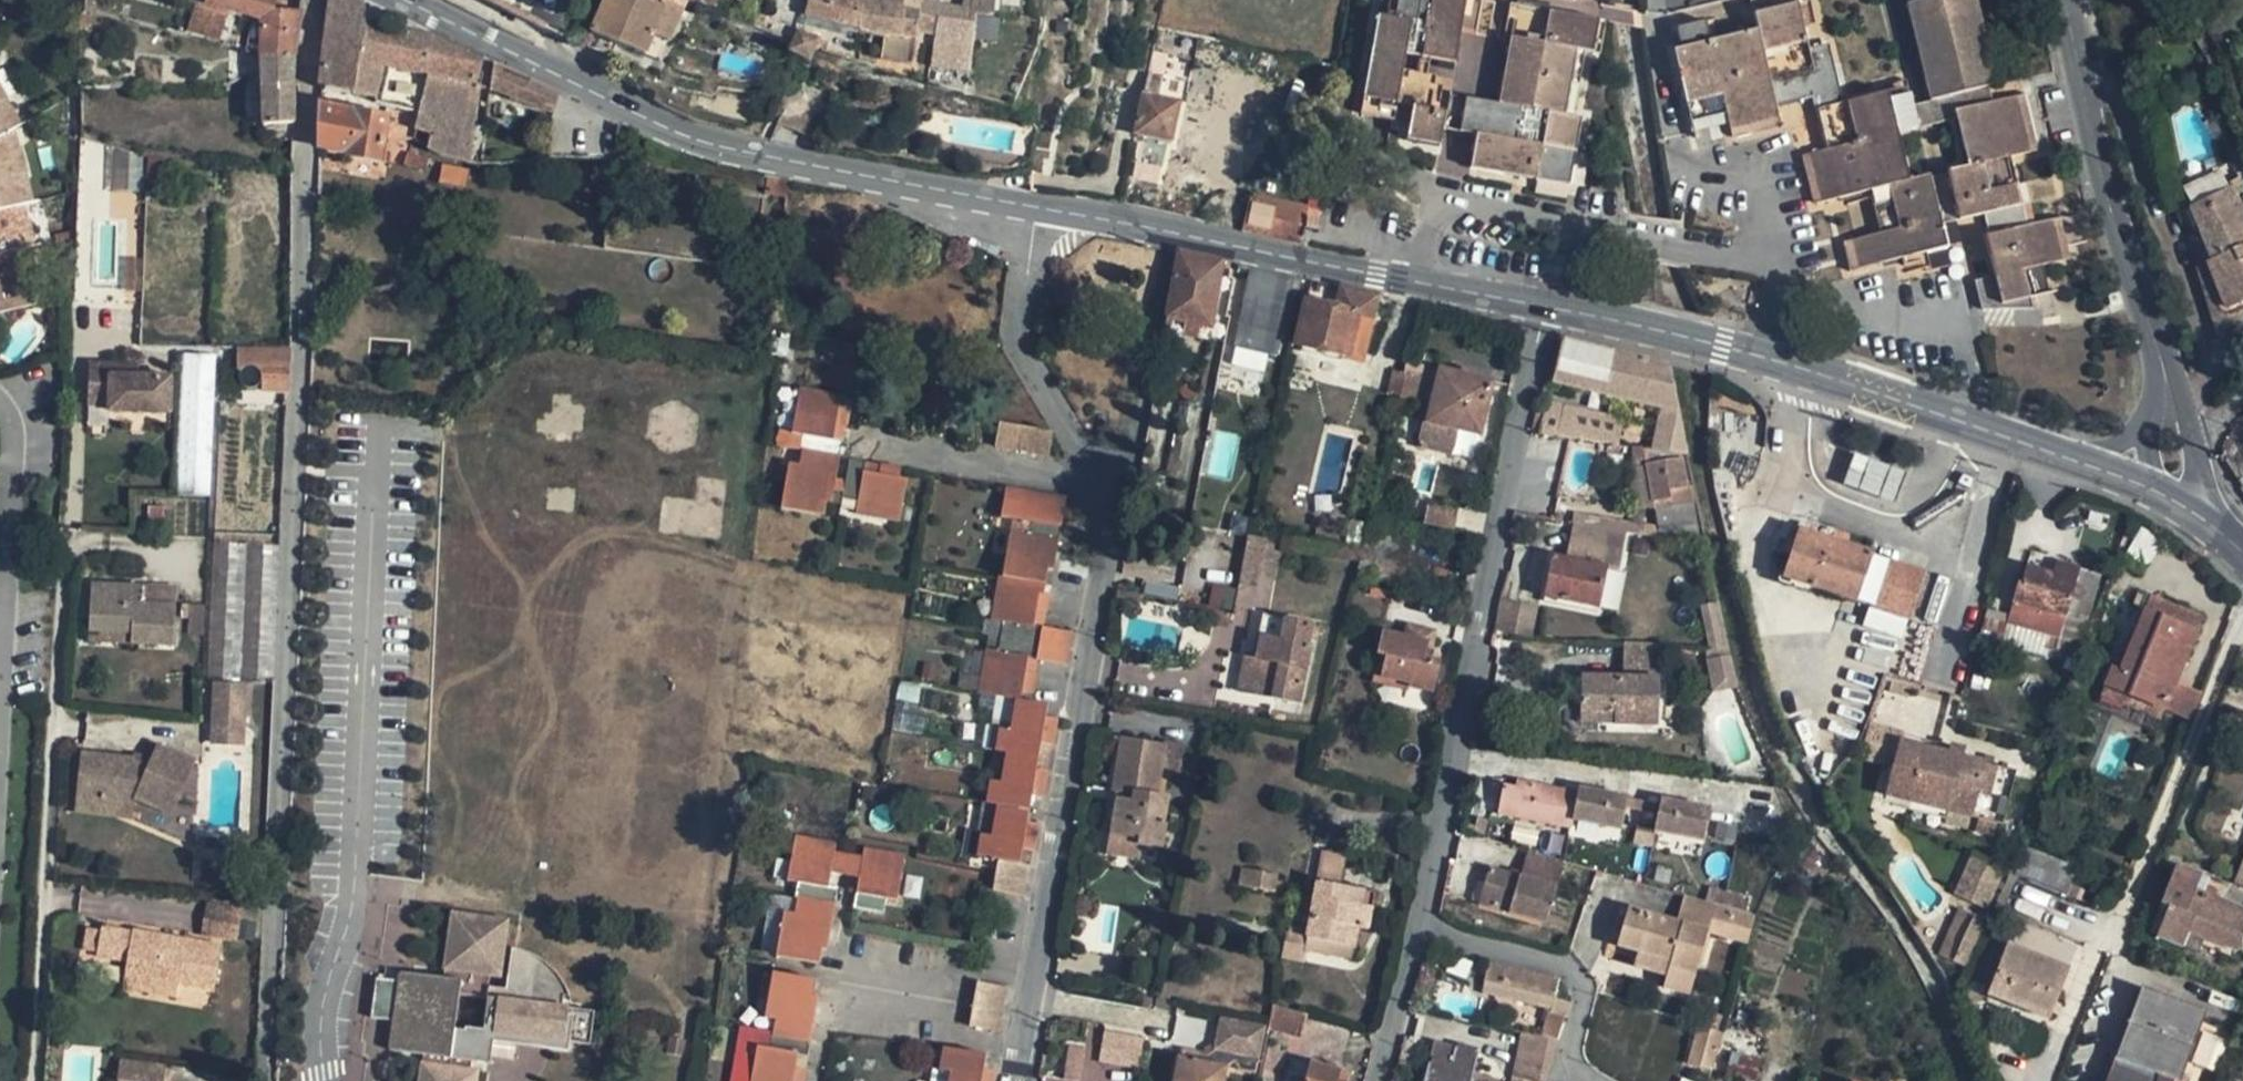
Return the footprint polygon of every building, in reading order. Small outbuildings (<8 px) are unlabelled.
[(302,13),(274,12),(277,0),(205,0),(204,2),(260,18),(260,56),(296,58),(302,13)] [(317,87),(320,88),(354,95),(367,27),(367,23),(365,0),(330,0),(317,87)] [(526,21),(535,0),(484,0),(526,21)] [(669,1),(667,0),(605,0),(592,29),(645,53),(656,28),(669,1)] [(807,16),(861,30),(885,35),(882,62),(913,67),(917,40),(934,43),(935,40),(938,16),(921,12),(903,8),(891,5),(880,3),(862,2),(862,0),(811,0),(807,16)] [(975,25),(976,16),(994,18),(995,0),(974,0),(973,2),(966,0),(964,0),(962,9),(938,4),(938,1),(935,0),(923,0),(921,12),(938,16),(975,25)] [(1465,98),(1448,95),(1445,113),(1429,110),(1435,77),(1402,71),(1405,54),(1454,63),(1466,0),(1397,0),(1393,19),(1378,16),(1360,113),(1393,120),(1396,104),(1412,107),(1406,139),(1438,145),(1441,129),(1459,132),(1465,98)] [(1731,37),(1717,40),(1710,42),(1705,23),(1678,29),(1683,49),(1675,51),(1692,123),(1728,114),(1732,137),(1781,124),(1776,107),(1775,102),(1839,87),(1829,45),(1809,50),(1798,4),(1805,2),(1804,0),(1751,0),(1758,31),(1731,37)] [(1931,102),(1988,88),(1996,86),(1975,0),(1907,0),(1931,102)] [(684,8),(669,1),(656,28),(671,35),(684,8)] [(1598,21),(1516,6),(1498,104),(1482,101),(1476,135),(1470,167),(1569,185),(1580,120),(1564,117),(1575,50),(1592,53),(1598,21)] [(95,13),(85,10),(85,16),(84,25),(92,26),(95,13)] [(972,46),(975,25),(938,16),(935,40),(972,46)] [(367,27),(354,95),(377,100),(384,68),(427,77),(476,86),(483,57),(438,35),(376,22),(367,23),(367,27)] [(795,58),(800,60),(811,65),(817,52),(821,44),(805,37),(800,46),(795,58)] [(1148,75),(1162,79),(1168,55),(1152,52),(1148,75)] [(296,58),(260,56),(262,124),(293,124),(295,66),(296,58)] [(519,75),(494,62),(491,90),(512,97),(519,75)] [(1134,135),(1135,135),(1144,137),(1138,162),(1159,167),(1165,141),(1172,143),(1179,103),(1157,98),(1162,79),(1148,75),(1143,94),(1142,95),(1134,135)] [(480,87),(476,86),(427,77),(419,109),(414,130),(432,134),(427,150),(439,157),(466,163),(470,163),(480,87)] [(35,305),(28,274),(30,274),(25,249),(35,247),(25,205),(35,202),(26,174),(29,172),(22,147),(20,148),(15,128),(22,123),(6,98),(8,96),(0,82),(0,314),(35,305)] [(1775,102),(1776,107),(1812,98),(1813,102),(1825,150),(1830,149),(1819,109),(1843,104),(1841,96),(1839,87),(1775,102)] [(1988,88),(1931,102),(1920,105),(1912,107),(1917,129),(1925,127),(1951,120),(1963,169),(1973,166),(1969,151),(1965,152),(1955,111),(1992,103),(1990,95),(1988,88)] [(1825,150),(1801,156),(1812,205),(1869,191),(1880,235),(1845,243),(1850,272),(1946,247),(1941,225),(1933,193),(1912,198),(1908,182),(1897,134),(1917,129),(1912,107),(1909,96),(1889,100),(1888,94),(1843,104),(1819,109),(1830,149),(1825,150)] [(1992,103),(1955,111),(1965,152),(1969,151),(1973,166),(1963,169),(1949,173),(1949,174),(1960,220),(1985,215),(1989,235),(1985,237),(1995,278),(1976,282),(1982,309),(2032,309),(2029,298),(2049,293),(2043,265),(2070,258),(2060,218),(2027,227),(2010,157),(2038,150),(2025,94),(1992,103)] [(1465,98),(1459,132),(1464,133),(1476,135),(1482,101),(1471,99),(1465,98)] [(387,118),(320,104),(318,149),(349,154),(350,148),(382,154),(387,118)] [(147,157),(76,134),(77,149),(68,302),(142,304),(147,157)] [(381,164),(382,154),(350,148),(349,154),(348,158),(381,164)] [(426,170),(428,160),(408,155),(405,164),(426,170)] [(1929,177),(1908,182),(1912,198),(1933,193),(1941,225),(1946,224),(1960,220),(1949,174),(1936,177),(1930,178),(1929,177)] [(2232,188),(2190,207),(2211,260),(2206,263),(2226,310),(2242,301),(2242,210),(2232,188)] [(1251,196),(1243,232),(1300,246),(1302,240),(1307,209),(1251,196)] [(1222,262),(1178,252),(1164,333),(1209,340),(1222,262)] [(2195,269),(2221,349),(2242,326),(2242,309),(2234,314),(2227,314),(2223,312),(2219,305),(2202,265),(2195,269)] [(1292,279),(1251,269),(1232,362),(1273,370),(1292,279)] [(1376,299),(1309,283),(1295,344),(1348,357),(1357,316),(1371,319),(1376,299)] [(1668,364),(1560,337),(1551,382),(1660,410),(1651,450),(1682,454),(1687,455),(1668,364)] [(286,392),(288,352),(236,350),(235,388),(286,392)] [(1423,366),(1439,370),(1442,356),(1426,351),(1423,366)] [(181,354),(174,497),(206,499),(213,356),(181,354)] [(113,365),(86,364),(85,404),(107,405),(107,412),(168,412),(168,375),(135,375),(113,375),(113,365)] [(113,365),(113,375),(135,375),(135,365),(113,365)] [(1461,375),(1439,370),(1427,421),(1422,420),(1415,446),(1450,455),(1457,430),(1479,435),(1491,384),(1474,379),(1477,370),(1463,367),(1461,375)] [(1400,396),(1405,374),(1393,371),(1388,393),(1400,396)] [(1400,396),(1399,398),(1417,403),(1424,376),(1406,371),(1405,374),(1400,396)] [(832,503),(842,442),(833,441),(836,425),(844,426),(847,409),(839,406),(841,395),(800,388),(791,449),(802,451),(799,465),(789,463),(782,510),(823,518),(826,502),(832,503)] [(1547,401),(1539,434),(1629,447),(1634,421),(1547,401)] [(280,537),(286,406),(220,403),(214,533),(280,537)] [(1047,457),(1051,433),(999,423),(994,448),(1047,457)] [(833,441),(842,442),(844,426),(836,425),(833,441)] [(1635,507),(1654,509),(1643,449),(1632,447),(1631,468),(1634,480),(1630,484),(1635,507)] [(1654,509),(1660,539),(1701,546),(1691,488),(1688,488),(1682,454),(1651,450),(1643,449),(1654,509)] [(1893,504),(1904,475),(1853,456),(1843,485),(1893,504)] [(863,473),(864,463),(849,460),(841,500),(858,504),(856,515),(899,523),(906,480),(898,478),(899,469),(881,466),(880,476),(863,473)] [(881,466),(864,463),(863,473),(880,476),(881,466)] [(1030,694),(1034,676),(1024,674),(1027,658),(1037,660),(1067,665),(1072,634),(1042,628),(1033,628),(1036,612),(1045,613),(1048,596),(1044,595),(1047,569),(1052,570),(1065,497),(1006,487),(1000,518),(1025,521),(1022,535),(1010,533),(1003,577),(998,576),(990,620),(1003,623),(997,652),(985,650),(977,694),(1014,701),(1008,732),(998,730),(994,752),(1005,754),(999,783),(989,781),(985,804),(995,806),(990,836),(980,834),(976,857),(997,862),(992,892),(1023,897),(1028,867),(1019,866),(1022,849),(1035,852),(1040,826),(1026,824),(1030,796),(1044,799),(1049,774),(1035,771),(1040,745),(1054,747),(1058,722),(1044,720),(1046,707),(1019,702),(1021,693),(1030,694)] [(1454,527),(1456,511),(1429,507),(1427,523),(1454,527)] [(1897,658),(1924,573),(1798,532),(1784,579),(1870,608),(1858,645),(1897,658)] [(244,681),(271,682),(280,537),(214,533),(205,678),(244,681)] [(1248,537),(1238,585),(1257,589),(1266,541),(1248,537)] [(1598,608),(1606,569),(1552,557),(1545,596),(1598,608)] [(2011,604),(2093,627),(2111,579),(2056,563),(2052,573),(2027,566),(2021,585),(2017,584),(2011,604)] [(143,605),(143,588),(91,585),(89,629),(131,632),(131,643),(173,646),(175,607),(143,605)] [(177,590),(143,588),(143,605),(175,607),(177,590)] [(1495,631),(1532,634),(1535,602),(1498,599),(1495,631)] [(189,604),(190,633),(208,633),(207,604),(189,604)] [(1232,615),(1215,611),(1213,626),(1229,629),(1232,615)] [(1042,628),(1045,613),(1036,612),(1033,628),(1042,628)] [(2103,687),(2163,712),(2175,684),(2196,633),(2142,612),(2119,671),(2111,668),(2103,687)] [(1318,641),(1320,628),(1266,617),(1257,659),(1246,656),(1239,690),(1298,703),(1309,648),(1306,647),(1307,640),(1318,641)] [(131,632),(89,629),(88,641),(131,643),(131,632)] [(1426,659),(1429,643),(1381,632),(1376,656),(1385,658),(1381,679),(1408,685),(1408,689),(1432,695),(1439,662),(1426,659)] [(1660,646),(1624,644),(1622,677),(1581,677),(1580,724),(1657,727),(1660,646)] [(1708,659),(1713,689),(1735,685),(1730,656),(1708,659)] [(1024,674),(1034,676),(1037,660),(1027,658),(1024,674)] [(245,685),(210,684),(208,744),(244,745),(245,685)] [(2175,684),(2163,712),(2190,722),(2201,694),(2175,684)] [(1119,789),(1111,835),(1142,841),(1141,847),(1161,850),(1166,825),(1164,824),(1171,776),(1178,777),(1183,745),(1167,743),(1166,747),(1122,739),(1113,788),(1119,789)] [(2003,825),(2016,771),(1963,758),(1964,749),(1949,746),(1947,754),(1901,743),(1887,795),(2003,825)] [(81,755),(76,796),(100,798),(99,805),(133,808),(135,800),(169,816),(194,762),(157,746),(148,765),(132,763),(133,760),(81,755)] [(1589,824),(1593,799),(1525,784),(1523,793),(1502,788),(1498,813),(1588,832),(1589,824)] [(1595,794),(1593,799),(1589,824),(1639,834),(1640,828),(1645,804),(1595,794)] [(100,798),(76,796),(75,814),(130,819),(133,808),(99,805),(100,798)] [(1678,810),(1645,804),(1640,828),(1672,835),(1678,810)] [(1679,805),(1678,810),(1672,835),(1723,845),(1729,815),(1679,805)] [(1142,841),(1111,835),(1106,856),(1138,861),(1141,847),(1142,841)] [(830,874),(836,844),(796,836),(788,883),(798,885),(795,895),(798,896),(795,913),(784,911),(775,957),(819,965),(821,950),(826,950),(837,891),(828,889),(830,874)] [(866,849),(836,844),(830,874),(859,879),(866,849)] [(2021,846),(2009,872),(2065,894),(2075,868),(2021,846)] [(905,856),(866,849),(859,879),(855,910),(883,915),(885,900),(897,901),(905,856)] [(1340,887),(1345,856),(1323,851),(1306,933),(1288,930),(1281,960),(1301,963),(1303,951),(1351,959),(1358,928),(1367,929),(1374,894),(1340,887)] [(1563,861),(1527,851),(1520,877),(1490,868),(1485,885),(1497,888),(1491,906),(1545,922),(1563,861)] [(1970,855),(1953,893),(1988,908),(2004,870),(1970,855)] [(2234,884),(2242,888),(2242,860),(2234,884)] [(2182,948),(2188,933),(2203,939),(2235,952),(2242,933),(2242,913),(2193,893),(2199,877),(2174,868),(2160,904),(2167,907),(2155,937),(2182,948)] [(2009,872),(1994,907),(2078,944),(2093,905),(2065,894),(2009,872)] [(1497,888),(1485,885),(1479,903),(1491,906),(1497,888)] [(1757,918),(1684,897),(1677,922),(1628,907),(1615,948),(1637,954),(1668,964),(1665,977),(1662,988),(1689,997),(1707,934),(1749,946),(1757,918)] [(1957,908),(1937,953),(1962,964),(1981,918),(1957,908)] [(397,974),(396,984),(390,1022),(385,1053),(420,1057),(416,1080),(471,1080),(472,1074),(465,1072),(467,1064),(478,1067),(482,1045),(483,1034),(558,1046),(579,1049),(585,1014),(563,1010),(563,1002),(556,982),(541,964),(531,957),(510,951),(503,990),(485,989),(486,981),(496,981),(505,924),(449,915),(439,981),(397,974)] [(188,956),(189,938),(181,936),(180,944),(170,942),(170,935),(130,928),(130,931),(101,926),(96,955),(124,960),(123,972),(132,973),(137,951),(188,956)] [(2188,933),(2182,948),(2197,954),(2203,939),(2188,933)] [(180,944),(181,936),(170,935),(170,942),(180,944)] [(220,943),(189,938),(188,956),(137,951),(132,973),(149,975),(147,986),(176,991),(177,983),(212,988),(220,943)] [(2046,1020),(2065,969),(2008,946),(1988,997),(2046,1020)] [(1633,968),(1665,977),(1668,964),(1637,954),(1633,968)] [(1549,1008),(1554,982),(1489,965),(1484,992),(1549,1008)] [(121,987),(129,988),(132,973),(123,972),(121,987)] [(132,973),(129,988),(175,996),(176,991),(147,986),(149,975),(132,973)] [(757,1047),(751,1080),(804,1080),(805,1071),(796,1070),(799,1055),(808,1056),(818,998),(813,996),(817,981),(773,974),(764,1019),(776,1021),(772,1037),(770,1037),(768,1049),(757,1047)] [(366,1017),(390,1022),(396,984),(372,981),(366,1017)] [(1000,1032),(1008,988),(977,983),(969,1027),(1000,1032)] [(2204,1014),(2141,990),(2107,1080),(2180,1080),(2204,1014)] [(1272,1006),(1268,1025),(1267,1030),(1299,1038),(1305,1015),(1272,1006)] [(1548,1013),(1542,1037),(1556,1040),(1562,1017),(1548,1013)] [(1218,1015),(1212,1046),(1205,1050),(1179,1045),(1173,1080),(1223,1080),(1226,1066),(1259,1072),(1267,1030),(1268,1025),(1218,1015)] [(1722,1034),(1698,1026),(1687,1065),(1711,1073),(1722,1034)] [(1105,1032),(1100,1061),(1139,1070),(1145,1039),(1105,1032)] [(1542,1037),(1523,1033),(1515,1072),(1547,1080),(1558,1041),(1556,1040),(1542,1037)] [(483,1034),(482,1045),(556,1055),(558,1046),(483,1034)] [(1477,1053),(1434,1043),(1425,1080),(1492,1080),(1492,1079),(1472,1074),(1477,1053)] [(757,1047),(739,1044),(732,1080),(751,1080),(757,1047)] [(986,1056),(942,1048),(939,1071),(950,1073),(949,1080),(995,1080),(996,1074),(983,1071),(986,1056)] [(1081,1056),(1068,1053),(1064,1080),(1069,1080),(1077,1080),(1081,1056)] [(1759,1062),(1732,1053),(1725,1077),(1737,1080),(1754,1080),(1759,1062)] [(805,1071),(808,1056),(799,1055),(796,1070),(805,1071)] [(163,1080),(165,1067),(121,1061),(118,1080),(124,1080),(163,1080)] [(1340,1070),(1309,1062),(1304,1080),(1338,1080),(1340,1070)]
